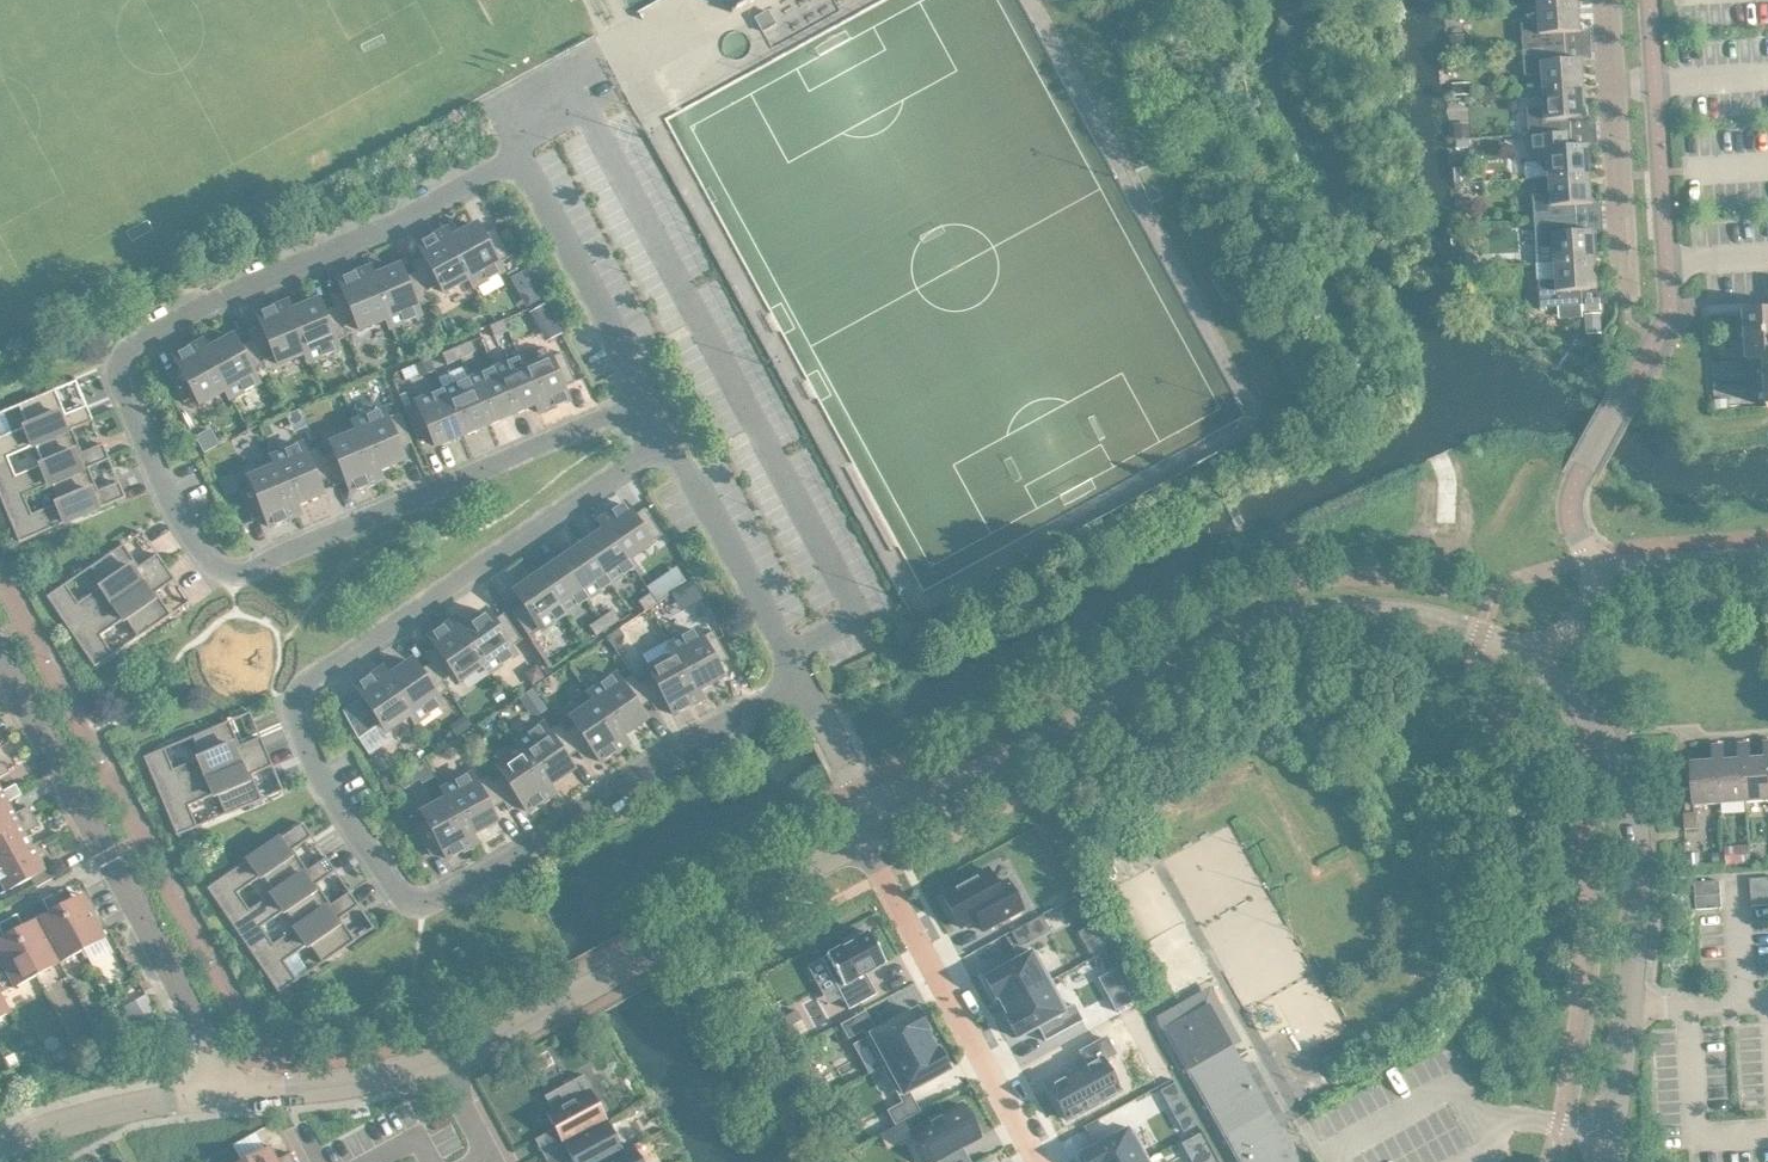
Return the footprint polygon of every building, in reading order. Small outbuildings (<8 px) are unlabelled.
[(1527,45),(1569,42),(1568,28),(1585,27),(1583,0),(1553,0),(1542,1),(1544,18),(1526,19),(1527,45)] [(1468,30),(1455,31),(1455,41),(1469,41),(1468,30)] [(1547,70),(1548,87),(1589,84),(1587,55),(1570,56),(1569,42),(1527,45),(1529,71),(1547,70)] [(1475,78),(1457,79),(1457,91),(1475,90),(1475,78)] [(1531,105),(1533,131),(1575,128),(1574,114),(1591,113),(1589,84),(1548,87),(1549,103),(1531,105)] [(1473,118),(1457,120),(1458,135),(1460,135),(1472,134),(1474,134),(1473,118)] [(1553,155),(1554,172),(1594,170),(1592,140),(1576,142),(1575,128),(1533,131),(1533,135),(1535,157),(1553,155)] [(1472,134),(1460,135),(1461,144),(1473,143),(1472,134)] [(1537,190),(1539,216),(1580,214),(1580,200),(1596,199),(1594,170),(1554,172),(1555,189),(1537,190)] [(1558,241),(1559,258),(1600,255),(1598,226),(1581,227),(1580,214),(1539,216),(1540,242),(1558,241)] [(480,219),(455,233),(454,233),(475,272),(474,273),(479,282),(506,267),(501,259),(514,252),(499,224),(486,231),(480,219)] [(416,257),(420,267),(421,267),(429,287),(444,278),(448,287),(474,273),(475,272),(454,233),(455,233),(450,224),(423,239),(429,250),(416,257)] [(1463,264),(1466,264),(1482,263),(1481,251),(1465,252),(1462,252),(1463,264)] [(1600,255),(1559,258),(1560,275),(1542,276),(1544,303),(1586,300),(1585,286),(1602,285),(1600,255)] [(403,261),(376,272),(375,272),(392,313),(391,313),(395,322),(423,310),(420,302),(433,296),(429,287),(421,267),(420,267),(407,272),(403,261)] [(335,292),(339,301),(348,321),(361,316),(364,324),(391,313),(392,313),(375,272),(376,272),(372,263),(343,275),(348,286),(335,292)] [(529,265),(515,272),(522,285),(535,277),(529,265)] [(321,295),(294,306),(293,307),(310,347),(309,347),(313,357),(342,345),(338,336),(352,330),(348,321),(339,301),(326,307),(321,295)] [(252,326),(256,335),(266,355),(279,350),(283,358),(309,347),(310,347),(293,307),(294,306),(291,297),(262,308),(267,320),(252,326)] [(549,298),(534,307),(540,317),(555,309),(549,298)] [(1749,328),(1755,328),(1755,339),(1750,339),(1751,356),(1767,355),(1767,357),(1767,306),(1748,307),(1749,328)] [(1605,309),(1589,310),(1590,329),(1605,329),(1605,309)] [(498,331),(511,326),(507,315),(494,320),(498,331)] [(236,331),(211,345),(210,345),(231,384),(230,384),(235,393),(262,378),(257,370),(270,363),(266,355),(256,335),(242,342),(236,331)] [(1583,331),(1577,339),(1584,344),(1590,337),(1583,331)] [(210,345),(211,345),(206,336),(179,350),(185,362),(172,369),(187,397),(200,390),(204,398),(230,384),(231,384),(210,345)] [(459,342),(464,353),(477,348),(472,337),(459,342)] [(451,359),(464,353),(459,342),(446,348),(451,359)] [(549,342),(523,353),(542,398),(541,398),(545,407),(572,396),(566,382),(579,376),(567,347),(553,353),(549,342)] [(433,353),(419,359),(424,371),(438,365),(433,353)] [(523,353),(498,364),(517,408),(541,398),(542,398),(523,353)] [(498,364),(473,374),(491,419),(517,408),(498,364)] [(473,374),(448,385),(466,429),(491,419),(473,374)] [(76,424),(96,416),(96,417),(98,417),(91,400),(69,409),(59,384),(22,399),(31,420),(3,432),(0,425),(0,456),(76,424)] [(466,429),(448,385),(421,396),(422,397),(409,403),(421,432),(434,426),(440,440),(466,429)] [(1731,394),(1719,395),(1720,406),(1731,405),(1731,394)] [(304,404),(290,409),(298,427),(311,421),(304,404)] [(358,417),(362,426),(363,426),(380,466),(381,466),(407,454),(402,443),(416,437),(403,408),(390,413),(386,405),(358,417)] [(215,423),(199,431),(208,448),(224,439),(215,423)] [(114,455),(107,438),(86,447),(76,424),(0,456),(0,483),(7,499),(92,463),(112,454),(112,456),(114,455)] [(339,446),(326,451),(325,451),(334,472),(338,481),(351,475),(356,487),(385,475),(381,466),(380,466),(363,426),(362,426),(335,437),(339,446)] [(276,451),(280,460),(281,460),(298,500),(299,500),(326,489),(321,477),(334,472),(325,451),(326,451),(322,442),(308,448),(305,439),(276,451)] [(281,460),(280,460),(253,471),(257,480),(244,486),(256,515),(270,509),(274,521),(303,509),(299,500),(298,500),(281,460)] [(23,537),(129,492),(123,476),(102,485),(92,463),(7,499),(23,537)] [(603,515),(609,524),(610,523),(631,555),(632,554),(655,539),(654,538),(666,530),(648,503),(636,511),(628,499),(603,515)] [(610,523),(609,524),(587,538),(614,578),(638,563),(632,554),(631,555),(610,523)] [(587,538),(565,554),(592,594),(614,578),(587,538)] [(69,578),(50,591),(74,626),(170,561),(161,548),(142,561),(127,539),(94,561),(107,580),(82,597),(69,578)] [(565,554),(542,569),(569,609),(592,594),(565,554)] [(170,561),(74,626),(98,662),(117,649),(104,630),(129,613),(142,632),(175,610),(160,587),(179,574),(170,561)] [(569,609),(542,569),(519,585),(527,597),(515,605),(533,632),(545,624),(546,625),(569,609)] [(665,572),(650,582),(654,587),(661,597),(669,592),(676,587),(665,572)] [(655,602),(661,598),(654,588),(642,596),(649,606),(655,602)] [(617,605),(605,613),(612,623),(623,614),(617,605)] [(489,606),(465,622),(464,623),(489,659),(488,659),(493,668),(519,650),(514,643),(526,635),(508,608),(496,616),(489,606)] [(612,623),(605,613),(593,621),(600,631),(612,623)] [(428,649),(434,658),(447,676),(458,668),(464,676),(488,659),(489,659),(464,623),(465,622),(459,614),(433,631),(440,641),(428,649)] [(624,623),(610,632),(619,645),(627,641),(628,630),(624,623)] [(673,639),(678,648),(679,648),(700,686),(701,686),(726,672),(720,661),(732,654),(717,626),(704,633),(700,625),(673,639)] [(657,670),(642,678),(654,696),(653,696),(659,705),(672,698),(678,709),(705,695),(701,686),(700,686),(679,648),(678,648),(652,662),(657,670)] [(415,655),(391,672),(415,709),(414,709),(420,718),(446,700),(440,693),(453,684),(447,676),(434,658),(422,666),(415,655)] [(540,659),(528,668),(536,680),(549,672),(540,659)] [(391,672),(386,663),(360,681),(367,691),(356,699),(374,726),(385,718),(391,725),(414,709),(415,709),(391,672)] [(593,688),(599,696),(600,695),(624,731),(625,731),(649,715),(642,704),(653,696),(654,696),(642,678),(636,669),(624,678),(619,670),(593,688)] [(537,683),(523,692),(533,706),(546,697),(537,683)] [(580,720),(569,728),(568,728),(581,746),(586,754),(598,746),(605,757),(631,739),(625,731),(624,731),(600,695),(599,696),(575,712),(580,720)] [(467,711),(454,720),(461,731),(475,722),(467,711)] [(168,743),(147,752),(164,791),(270,746),(264,732),(243,741),(233,716),(196,731),(205,752),(177,764),(168,743)] [(520,737),(526,746),(527,745),(551,781),(552,781),(576,764),(569,754),(581,746),(568,728),(569,728),(563,719),(551,728),(546,720),(520,737)] [(1767,797),(1767,753),(1754,754),(1753,738),(1741,739),(1742,755),(1747,755),(1749,798),(1767,797)] [(1724,799),(1749,798),(1747,755),(1742,755),(1728,756),(1727,740),(1715,741),(1716,756),(1721,756),(1724,799)] [(507,770),(496,777),(508,798),(512,805),(525,796),(532,806),(558,789),(552,781),(551,781),(527,745),(526,746),(502,762),(507,770)] [(270,746),(164,791),(180,830),(201,822),(192,801),(220,789),(229,810),(266,794),(255,770),(276,761),(270,746)] [(428,754),(416,761),(426,778),(437,772),(428,754)] [(13,766),(7,756),(0,759),(0,773),(13,766)] [(1697,801),(1724,799),(1721,756),(1716,756),(1694,758),(1697,801)] [(447,784),(452,792),(474,831),(474,830),(500,816),(494,805),(508,798),(496,777),(491,770),(478,777),(474,769),(447,784)] [(7,798),(8,799),(12,796),(25,789),(19,778),(6,785),(0,774),(0,802),(7,798)] [(452,792),(426,806),(431,814),(418,821),(433,849),(446,842),(452,854),(479,839),(474,830),(474,831),(452,792)] [(37,811),(32,801),(19,808),(12,796),(8,799),(7,798),(0,802),(0,831),(37,811)] [(1699,808),(1697,808),(1687,809),(1688,825),(1700,824),(1699,808)] [(36,841),(35,839),(29,828),(43,821),(37,811),(0,831),(0,860),(36,841)] [(234,917),(311,865),(297,845),(316,832),(306,818),(211,883),(234,917)] [(0,860),(0,870),(9,886),(34,872),(39,882),(59,871),(53,861),(49,863),(41,850),(46,848),(40,837),(35,839),(36,841),(0,860)] [(339,866),(329,851),(328,852),(328,853),(311,865),(234,917),(258,951),(334,899),(320,879),(339,866)] [(992,865),(946,890),(963,922),(980,912),(988,925),(1027,904),(1012,876),(1001,881),(992,865)] [(1754,888),(1767,887),(1767,873),(1753,874),(1754,888)] [(1697,878),(1698,892),(1725,890),(1724,876),(1697,878)] [(66,884),(56,889),(86,944),(109,932),(86,889),(73,896),(66,884)] [(334,899),(258,951),(282,988),(301,975),(288,956),(313,939),(326,958),(359,936),(344,913),(363,900),(352,885),(351,886),(352,887),(334,899)] [(1754,888),(1755,902),(1767,901),(1767,887),(1754,888)] [(53,907),(40,914),(63,957),(86,944),(56,889),(46,894),(53,907)] [(1725,890),(1698,892),(1699,905),(1725,904),(1725,890)] [(20,908),(10,914),(40,969),(63,957),(40,914),(27,921),(20,908)] [(1045,910),(1015,927),(1023,942),(1054,925),(1045,910)] [(0,958),(0,981),(4,989),(40,969),(10,914),(1,919),(7,931),(0,936),(0,950),(4,956),(0,958)] [(830,951),(825,954),(853,1004),(880,989),(869,968),(887,958),(888,959),(890,958),(872,927),(871,928),(871,929),(868,931),(865,927),(849,936),(851,940),(832,950),(832,949),(830,950),(830,951)] [(1039,946),(989,973),(1000,993),(1002,991),(1008,1001),(1055,975),(1039,946)] [(1118,964),(1103,973),(1120,1005),(1136,997),(1118,964)] [(1055,975),(1008,1001),(1013,1011),(1010,1013),(1021,1032),(1041,1021),(1049,1036),(1087,1016),(1078,999),(1070,1003),(1055,975)] [(14,1006),(4,989),(0,981),(0,1014),(14,1006)] [(146,991),(128,1002),(143,1026),(165,1012),(152,992),(150,988),(146,991)] [(1167,1025),(1214,1109),(1243,1161),(1299,1161),(1209,1001),(1167,1025)] [(801,1005),(788,1012),(793,1021),(805,1015),(806,1014),(801,1005)] [(869,1006),(844,1019),(852,1034),(867,1026),(870,1033),(886,1062),(932,1037),(934,1036),(928,1026),(931,1024),(920,1005),(881,1027),(869,1006)] [(1093,1061),(1054,1083),(1071,1114),(1122,1086),(1106,1056),(1118,1049),(1110,1033),(1085,1047),(1093,1061)] [(932,1037),(886,1062),(902,1091),(952,1064),(942,1045),(938,1047),(932,1037)] [(42,1042),(36,1046),(45,1063),(51,1073),(57,1070),(42,1042)] [(551,1046),(537,1054),(543,1066),(557,1058),(551,1046)] [(18,1048),(9,1052),(15,1064),(24,1060),(18,1048)] [(1,1087),(21,1076),(15,1064),(0,1071),(0,1085),(1,1087)] [(587,1070),(548,1091),(555,1105),(550,1108),(566,1139),(610,1114),(594,1084),(595,1083),(587,1070)] [(1178,1079),(1165,1086),(1173,1100),(1186,1092),(1178,1079)] [(915,1128),(934,1161),(958,1161),(962,1160),(955,1147),(984,1132),(966,1100),(915,1128)] [(547,1150),(554,1161),(561,1161),(575,1154),(579,1161),(598,1161),(627,1146),(627,1145),(610,1114),(566,1139),(547,1150)] [(1085,1150),(1091,1161),(1134,1161),(1151,1152),(1135,1123),(1085,1150)] [(1185,1139),(1198,1161),(1222,1161),(1203,1129),(1185,1139)] [(598,1161),(649,1161),(637,1140),(627,1145),(627,1146),(598,1161)] [(300,1158),(294,1147),(281,1154),(273,1141),(234,1161),(291,1161),(300,1158)] [(1134,1161),(1156,1161),(1151,1152),(1134,1161)]
